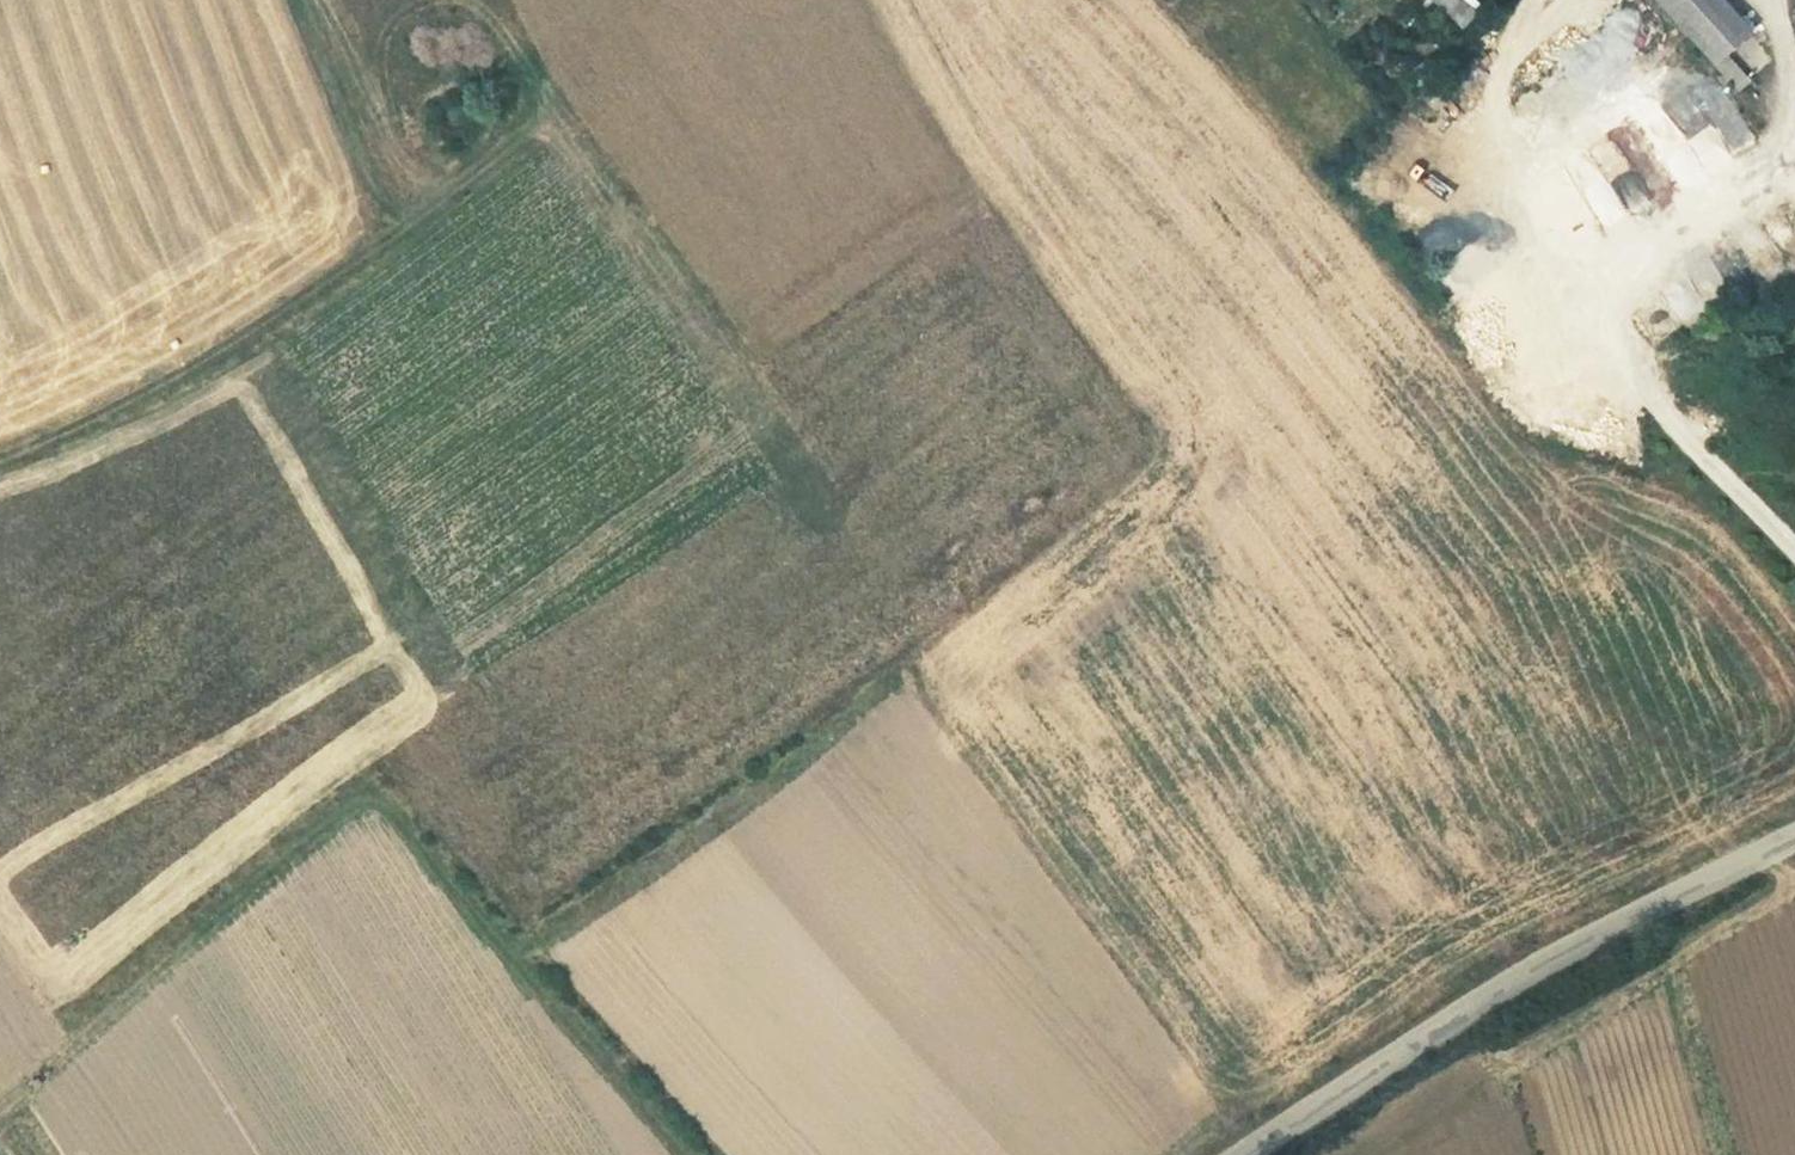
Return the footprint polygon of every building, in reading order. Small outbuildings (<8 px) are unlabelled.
[(1716,54),(1755,18),(1738,0),(1665,0),(1716,54)] [(1730,57),(1714,67),(1731,94),(1747,84),(1730,57)]
